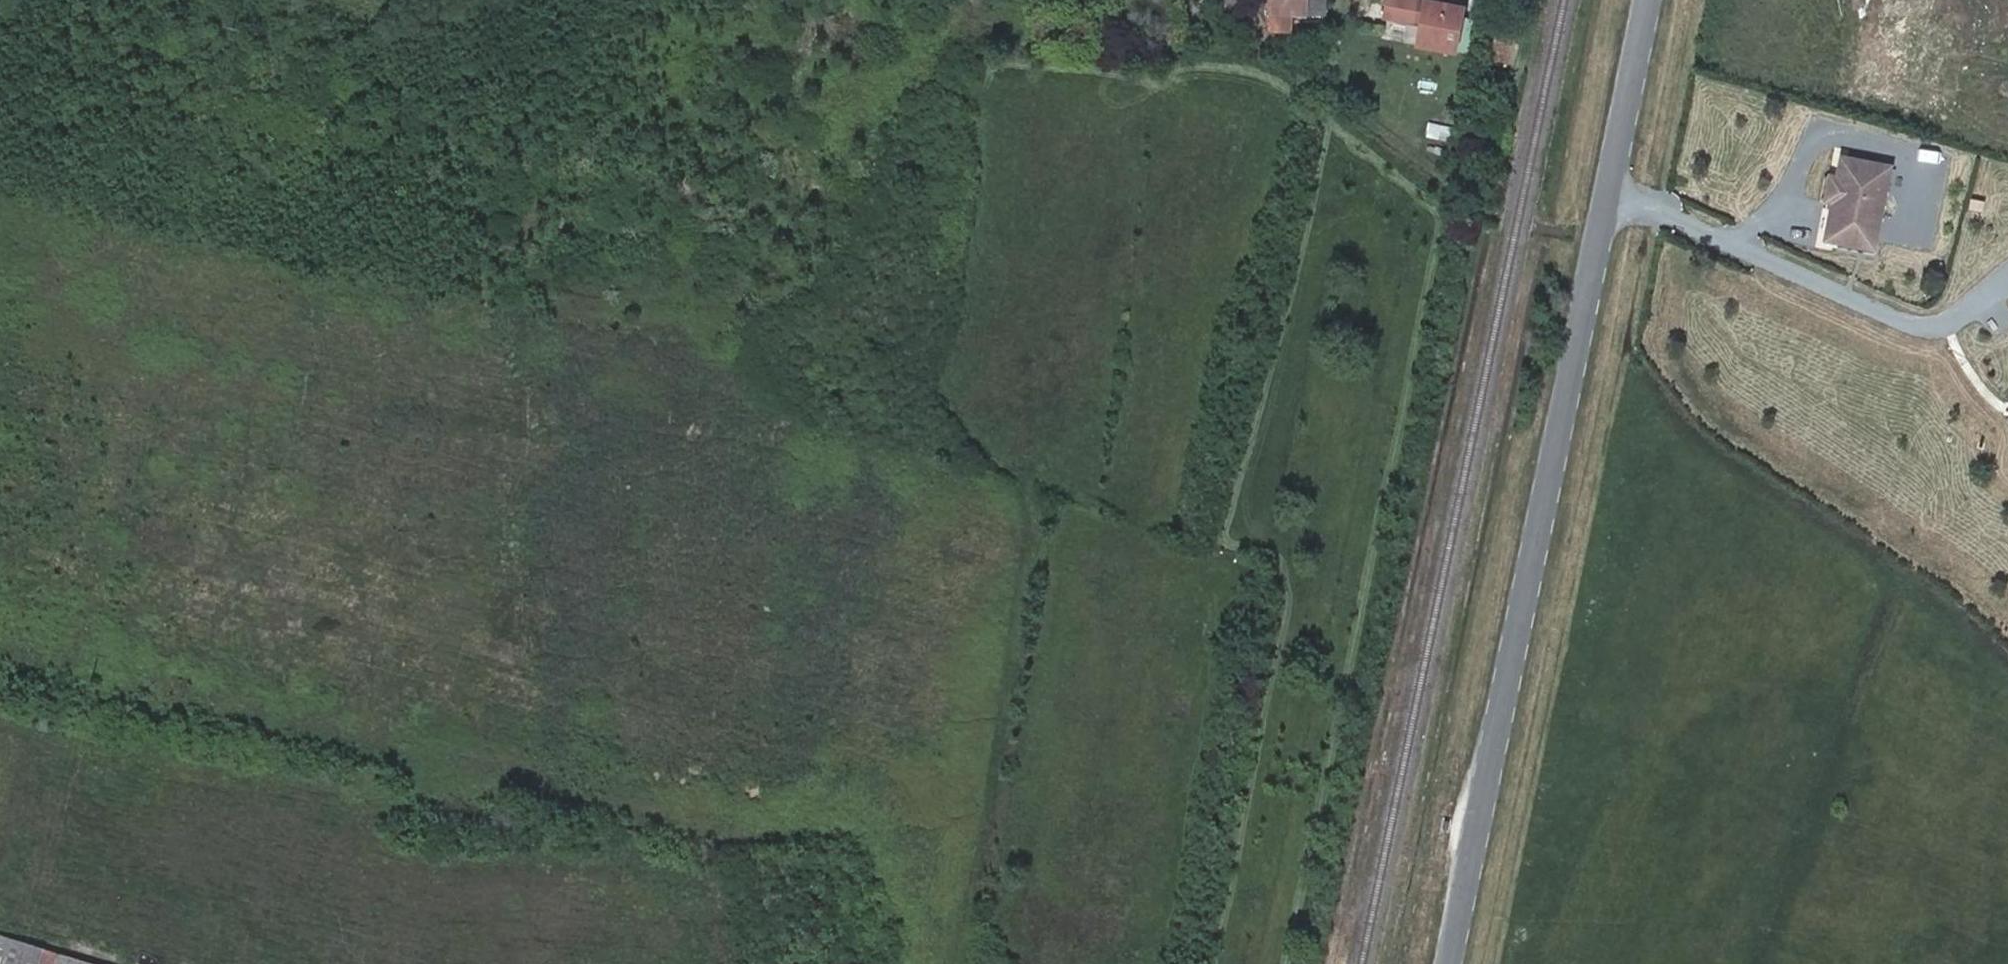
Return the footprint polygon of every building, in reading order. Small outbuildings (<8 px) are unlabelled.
[(1304,0),(1257,0),(1256,21),(1271,21),(1272,3),(1304,4),(1304,0)] [(1415,0),(1386,0),(1385,12),(1413,15),(1415,0)] [(1464,0),(1425,0),(1420,38),(1458,43),(1464,0)] [(1870,233),(1885,146),(1845,139),(1841,159),(1826,156),(1820,183),(1835,187),(1831,209),(1833,215),(1831,225),(1870,233)] [(11,937),(0,934),(0,963),(3,963),(11,937)] [(46,948),(11,937),(3,963),(41,963),(46,948)] [(90,962),(89,962),(88,962),(46,948),(41,963),(97,963),(90,962)]
